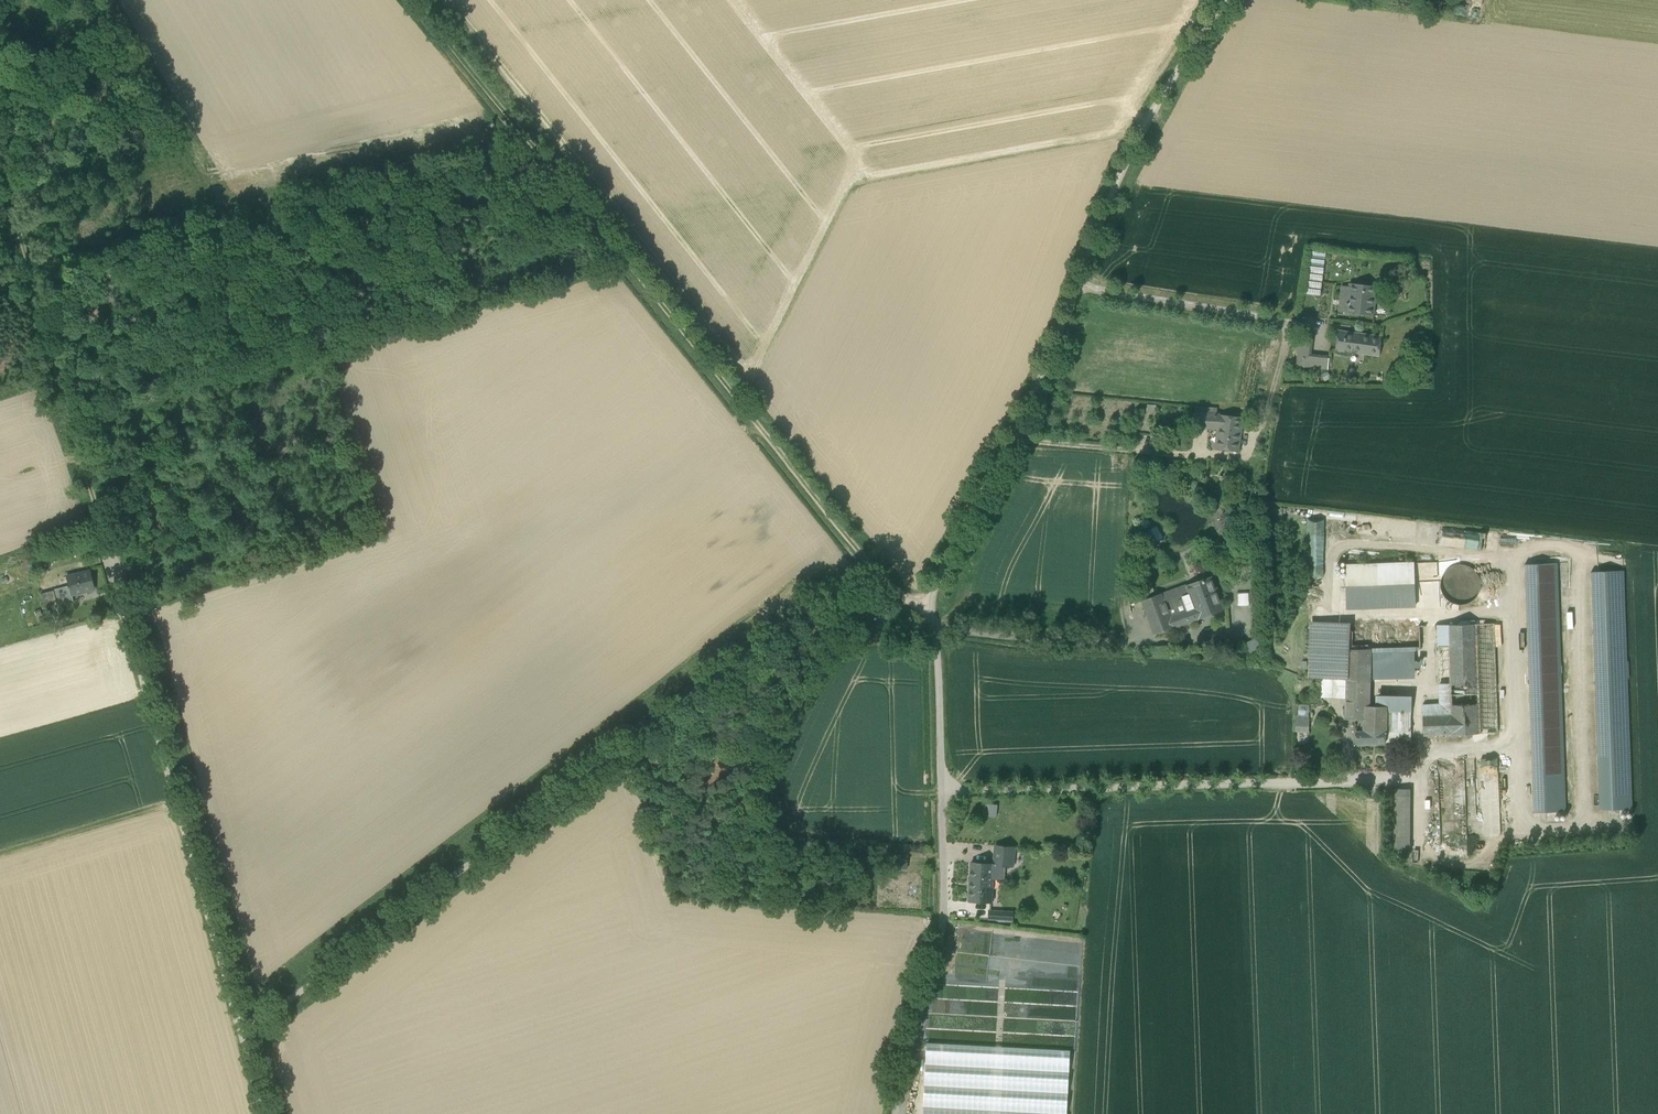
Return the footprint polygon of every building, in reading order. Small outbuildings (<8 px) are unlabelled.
[(1326,252),(1311,250),(1305,293),(1320,295),(1326,252)] [(1376,286),(1350,284),(1349,287),(1342,286),(1339,312),(1373,316),(1376,286)] [(1381,338),(1338,332),(1336,350),(1379,356),(1381,338)] [(1311,336),(1302,335),(1300,349),(1309,350),(1311,336)] [(1309,350),(1300,349),(1298,364),(1308,366),(1309,356),(1310,350),(1309,350)] [(1327,358),(1309,356),(1308,366),(1308,367),(1326,369),(1327,358)] [(1218,427),(1241,431),(1243,418),(1219,415),(1215,415),(1194,413),(1192,427),(1217,429),(1218,427)] [(1241,431),(1218,427),(1217,429),(1215,448),(1238,451),(1241,431)] [(1229,513),(1226,513),(1223,515),(1221,518),(1221,522),(1223,525),(1226,526),(1230,526),(1233,524),(1235,521),(1234,517),(1232,514),(1229,513)] [(1151,528),(1156,539),(1162,537),(1157,525),(1151,528)] [(1498,551),(1500,534),(1443,527),(1441,544),(1498,551)] [(1324,538),(1323,547),(1330,547),(1332,530),(1322,529),(1321,538),(1324,538)] [(1146,542),(1154,540),(1152,531),(1144,533),(1146,542)] [(1438,583),(1451,594),(1449,597),(1463,608),(1478,590),(1472,585),(1478,577),(1457,560),(1438,583)] [(1413,563),(1347,565),(1347,608),(1415,606),(1413,563)] [(1557,564),(1524,565),(1533,813),(1565,812),(1557,564)] [(94,568),(71,574),(72,587),(48,594),(53,609),(80,601),(77,596),(101,590),(94,568)] [(1624,571),(1591,572),(1599,811),(1632,809),(1624,571)] [(1188,586),(1187,586),(1196,609),(1187,612),(1191,621),(1224,609),(1212,578),(1188,586)] [(1187,584),(1162,594),(1174,627),(1191,621),(1187,612),(1196,609),(1187,586),(1188,586),(1187,584)] [(1248,604),(1248,592),(1237,592),(1237,605),(1248,604)] [(1162,594),(1142,601),(1154,635),(1174,627),(1162,594)] [(1338,623),(1311,624),(1310,677),(1320,678),(1347,679),(1348,628),(1338,623)] [(1494,623),(1476,624),(1480,734),(1497,733),(1494,623)] [(1476,624),(1437,625),(1438,647),(1449,646),(1451,714),(1424,715),(1423,716),(1423,717),(1423,729),(1423,734),(1424,735),(1452,734),(1452,735),(1480,734),(1476,624)] [(1420,626),(1348,628),(1347,679),(1346,699),(1346,707),(1358,708),(1358,710),(1365,710),(1365,706),(1368,706),(1370,650),(1374,650),(1414,648),(1421,648),(1420,626)] [(1241,653),(1259,652),(1258,640),(1241,641),(1241,653)] [(1414,648),(1374,650),(1374,676),(1413,675),(1414,648)] [(1347,679),(1320,678),(1319,697),(1346,699),(1347,679)] [(1411,699),(1396,699),(1377,699),(1377,706),(1378,707),(1378,711),(1386,711),(1386,712),(1411,712),(1411,699)] [(1297,703),(1297,726),(1308,726),(1309,703),(1297,703)] [(1368,706),(1365,706),(1365,710),(1358,710),(1358,708),(1346,707),(1345,719),(1364,719),(1364,731),(1356,731),(1355,744),(1385,743),(1385,742),(1386,731),(1386,712),(1386,711),(1378,711),(1378,707),(1377,706),(1368,706)] [(1411,712),(1386,712),(1386,731),(1411,730),(1411,712)] [(1411,730),(1386,731),(1385,742),(1411,741),(1411,730)] [(1482,832),(1501,831),(1498,758),(1480,758),(1482,832)] [(1410,795),(1391,794),(1390,850),(1410,850),(1410,795)] [(996,816),(998,803),(984,802),(983,815),(996,816)] [(1015,848),(995,846),(993,864),(994,865),(993,879),(1004,879),(1004,866),(1013,867),(1015,848)] [(993,864),(971,863),(969,901),(992,903),(993,879),(994,865),(993,864)] [(1013,912),(989,911),(989,919),(1013,921),(1013,912)] [(1036,949),(1037,936),(983,931),(982,939),(977,939),(977,931),(964,930),(962,952),(977,953),(977,955),(1039,960),(1040,949),(1036,949)] [(998,992),(997,998),(1029,1002),(1029,997),(1037,998),(1038,992),(1038,988),(1032,987),(1033,987),(1016,985),(1017,974),(1010,973),(1009,984),(1001,983),(1002,973),(999,973),(998,986),(991,986),(990,991),(998,992)] [(924,1049),(919,1113),(1062,1113),(1066,1059),(924,1049)]
